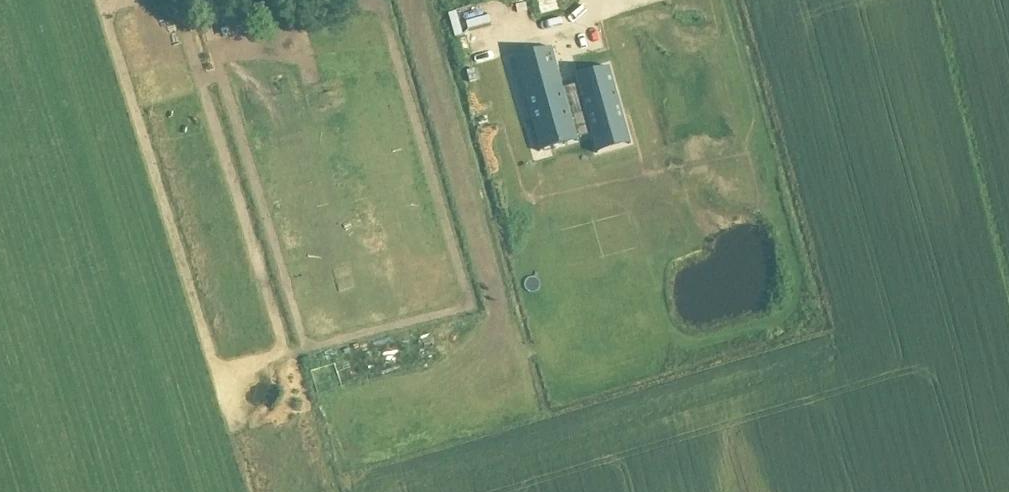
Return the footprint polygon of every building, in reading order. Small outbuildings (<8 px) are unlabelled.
[(630,145),(609,68),(574,77),(577,85),(562,89),(551,48),(513,59),(539,152),(591,137),(596,154),(630,145)]
